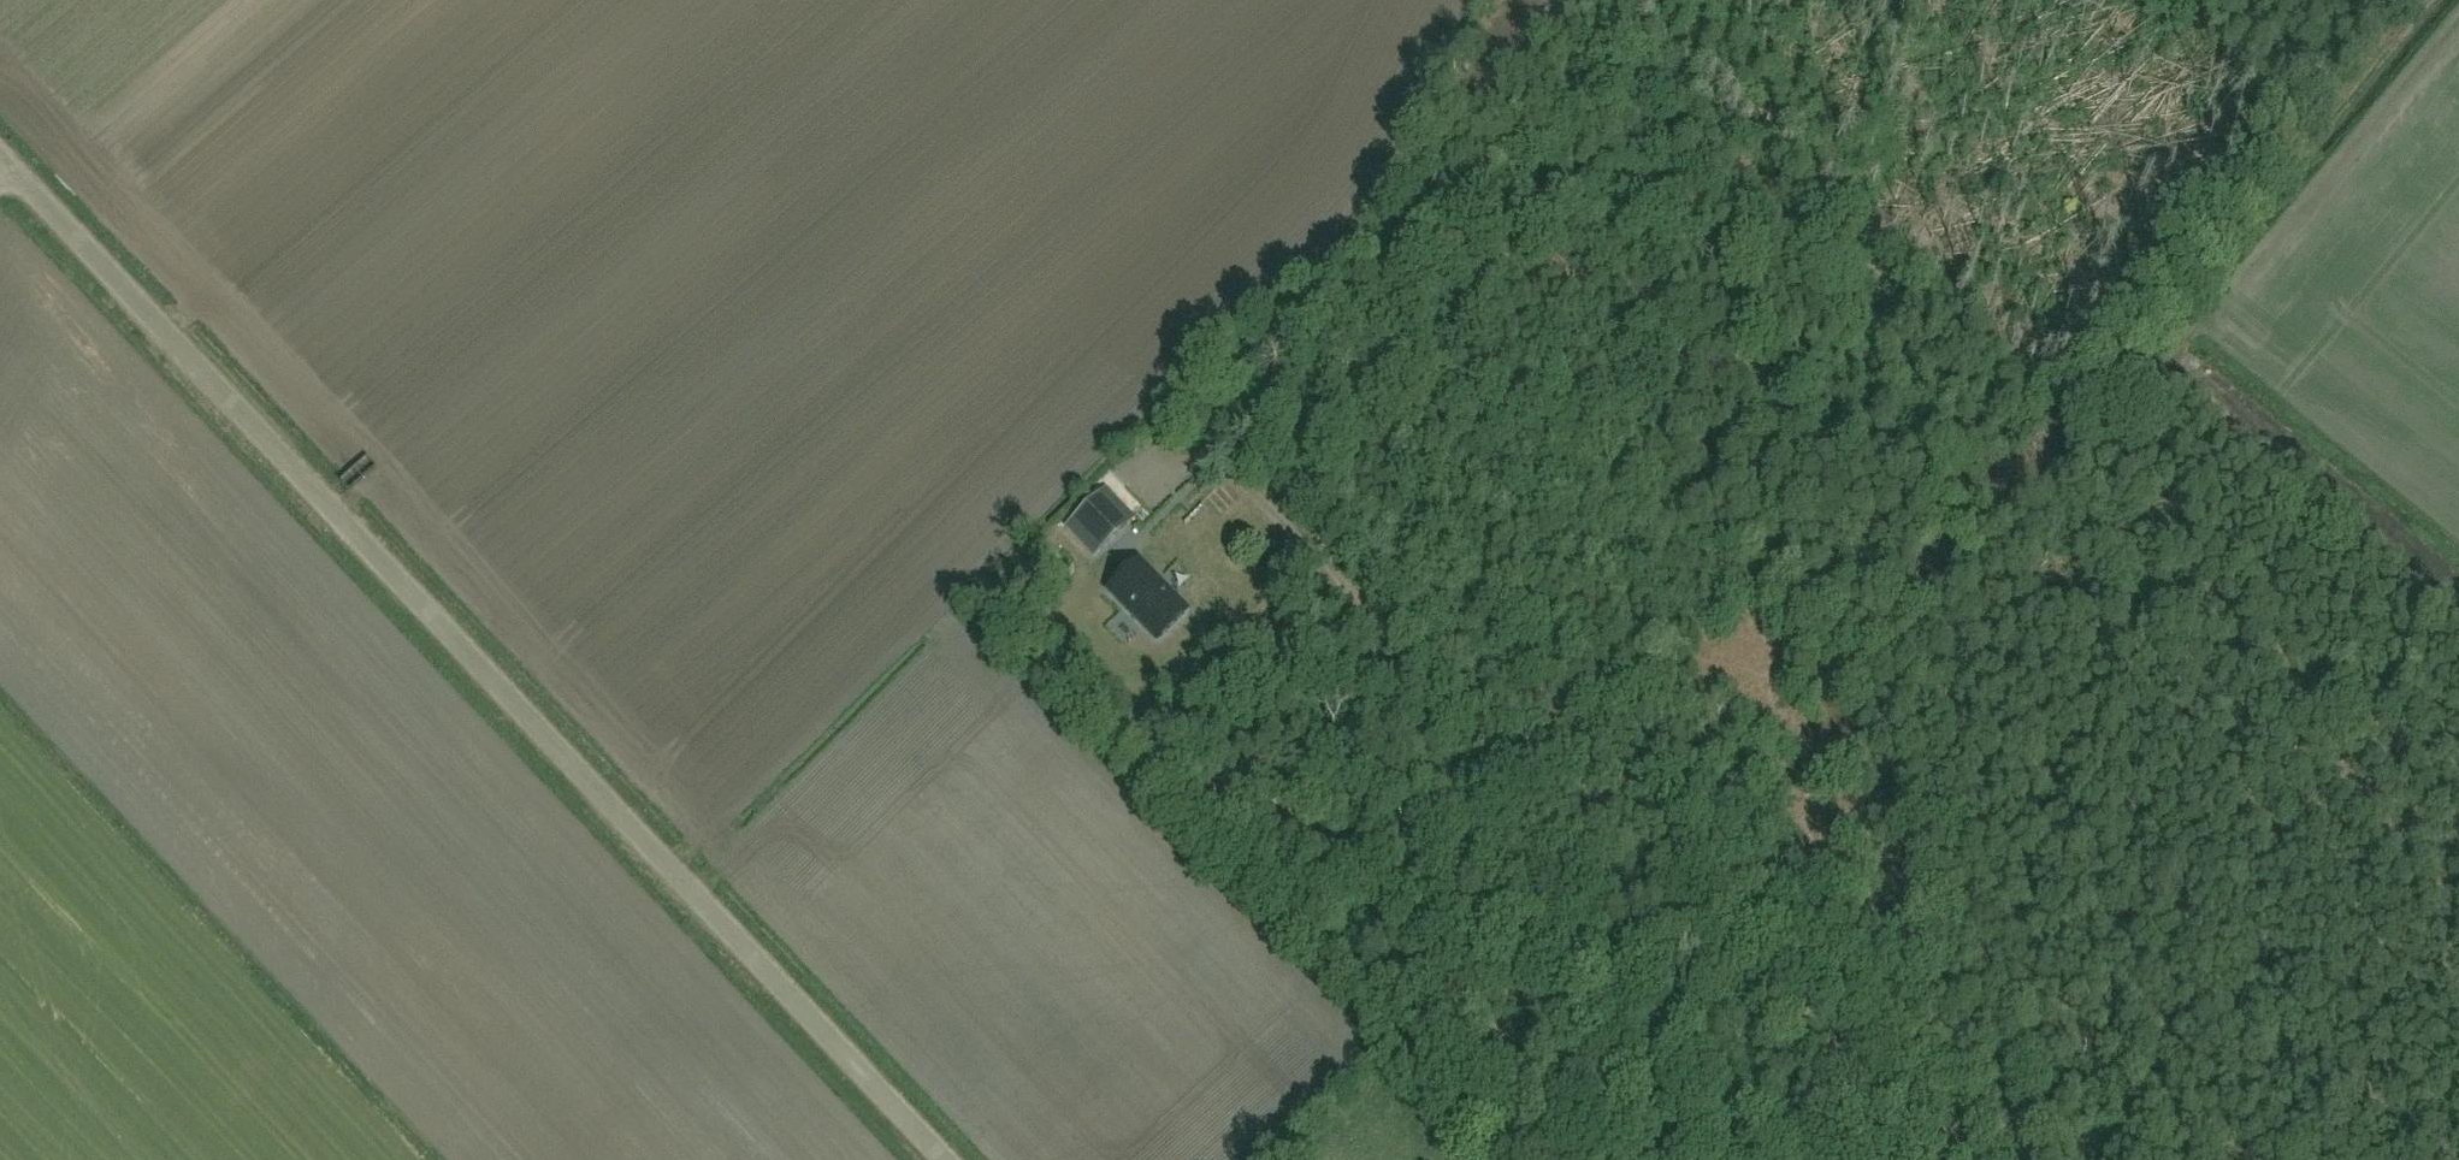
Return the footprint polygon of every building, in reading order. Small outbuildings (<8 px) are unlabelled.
[(1093,560),(1134,520),(1109,492),(1067,532),(1093,560)] [(1124,607),(1145,629),(1148,626),(1162,640),(1187,616),(1167,595),(1170,592),(1155,577),(1152,580),(1138,565),(1113,588),(1127,604),(1124,607)]
